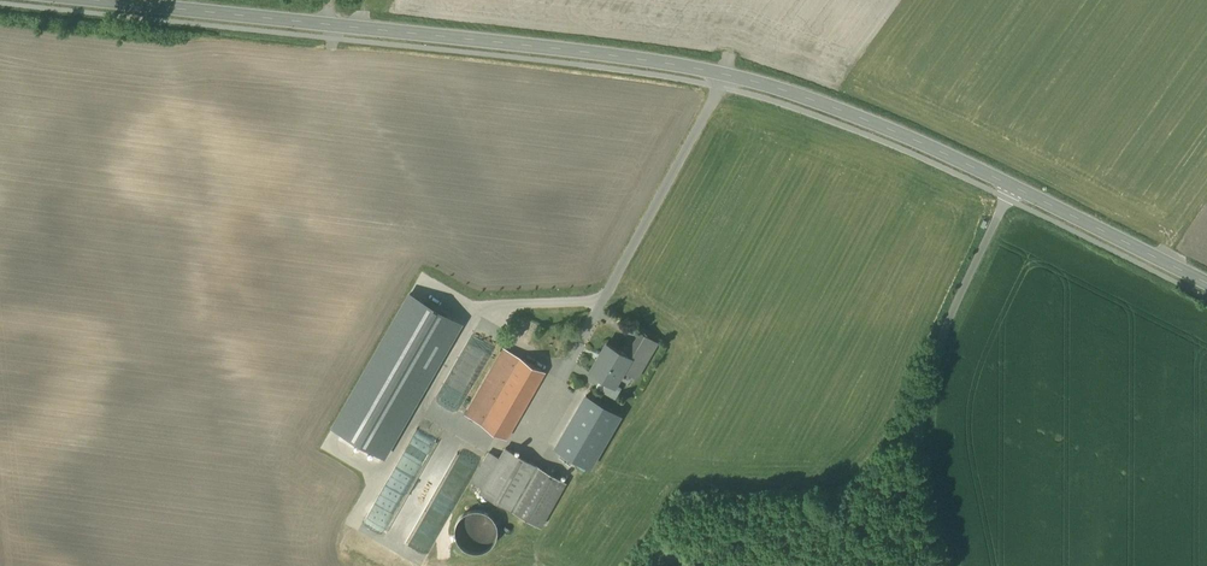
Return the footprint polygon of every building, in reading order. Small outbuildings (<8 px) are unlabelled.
[(641,333),(629,355),(632,357),(624,370),(637,377),(657,342),(641,333)] [(607,342),(590,372),(615,386),(624,370),(632,357),(629,355),(607,342)] [(504,348),(466,415),(506,438),(545,371),(504,348)] [(581,392),(550,445),(569,456),(600,403),(581,392)] [(566,482),(506,447),(500,458),(490,452),(473,483),(483,488),(480,493),(540,527),(566,482)]
